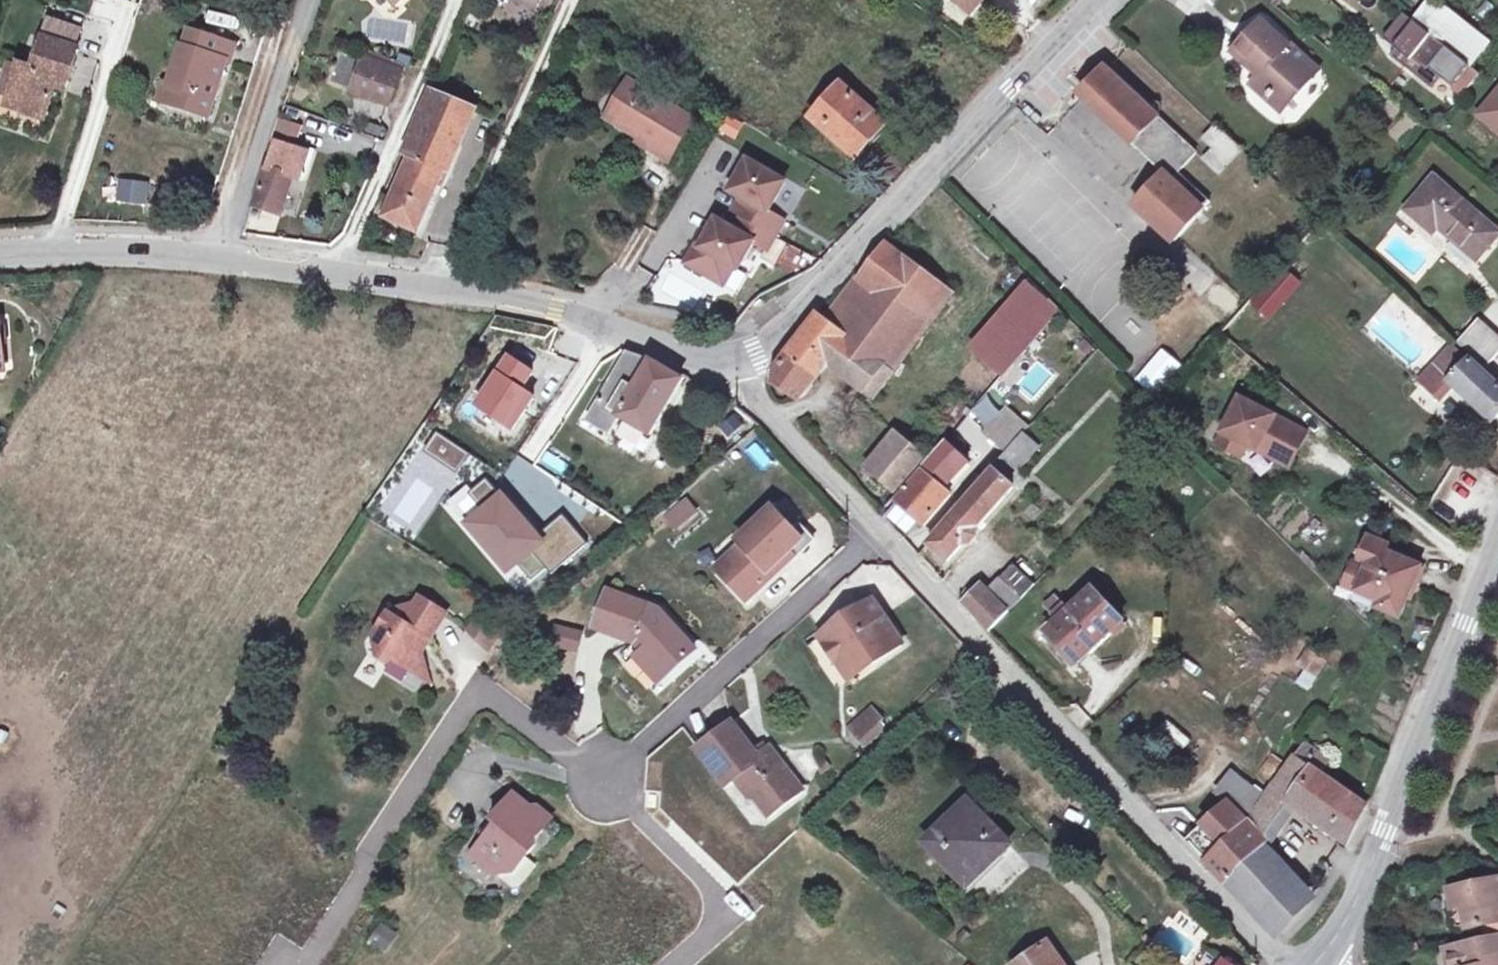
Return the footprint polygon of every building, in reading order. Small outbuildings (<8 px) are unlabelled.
[(542,0),(517,0),(537,10),(542,0)] [(986,0),(955,0),(974,15),(986,0)] [(1414,21),(1473,67),(1492,43),(1438,0),(1430,0),(1414,21)] [(1473,67),(1414,21),(1404,14),(1384,39),(1397,50),(1392,57),(1433,89),(1441,79),(1463,96),(1481,74),(1473,67)] [(47,118),(59,80),(69,83),(80,50),(78,49),(83,31),(51,21),(35,69),(21,65),(10,98),(25,103),(23,110),(47,118)] [(1289,46),(1262,22),(1234,53),(1260,77),(1256,81),(1286,108),(1314,77),(1312,75),(1285,51),(1289,46)] [(210,117),(228,61),(232,63),(237,45),(197,32),(192,49),(188,47),(175,88),(170,104),(210,117)] [(1285,51),(1312,75),(1320,67),(1293,42),(1289,46),(1285,51)] [(391,61),(367,52),(365,57),(389,66),(391,61)] [(403,71),(389,66),(365,57),(353,91),(390,104),(403,71)] [(21,65),(10,61),(0,93),(0,94),(10,98),(21,65)] [(1098,61),(1088,72),(1094,78),(1104,67),(1098,61)] [(1088,86),(1080,95),(1140,151),(1165,123),(1105,68),(1088,86)] [(636,135),(640,138),(657,149),(655,153),(669,162),(695,120),(629,81),(615,104),(618,106),(620,111),(613,122),(630,132),(631,129),(637,133),(636,135)] [(170,104),(175,88),(165,85),(160,101),(170,104)] [(885,124),(842,86),(813,118),(856,157),(885,124)] [(418,232),(455,149),(440,143),(457,103),(432,93),(405,155),(413,159),(394,202),(384,197),(376,214),(418,232)] [(1482,115),(1497,128),(1497,96),(1482,115)] [(23,110),(25,103),(10,98),(8,105),(23,110)] [(455,149),(473,110),(457,103),(440,143),(455,149)] [(613,122),(620,111),(618,106),(615,104),(607,118),(613,122)] [(736,140),(743,123),(728,117),(720,133),(736,140)] [(303,181),(312,154),(295,149),(302,129),(280,121),(273,143),(277,145),(258,205),(283,214),(294,178),(303,181)] [(1165,123),(1140,151),(1165,174),(1190,147),(1165,123)] [(1242,151),(1216,127),(1205,139),(1215,149),(1205,160),(1221,174),(1242,151)] [(657,149),(640,138),(638,142),(655,153),(657,149)] [(1165,174),(1135,207),(1174,243),(1211,203),(1179,174),(1198,154),(1190,147),(1165,174)] [(768,250),(785,221),(769,212),(786,182),(749,161),(731,192),(742,198),(734,213),(742,218),(735,230),(717,220),(708,237),(702,247),(697,245),(687,264),(724,285),(734,267),(739,269),(754,242),(768,250)] [(1358,172),(1360,180),(1374,177),(1371,168),(1358,172)] [(1435,177),(1407,211),(1433,234),(1439,227),(1477,260),(1497,236),(1497,232),(1435,177)] [(147,187),(121,185),(119,202),(146,205),(147,187)] [(256,230),(277,233),(279,216),(259,213),(256,230)] [(704,234),(697,245),(702,247),(708,237),(704,234)] [(862,278),(861,279),(928,330),(953,296),(887,246),(862,278)] [(1289,272),(1279,283),(1288,291),(1298,281),(1289,272)] [(861,277),(828,323),(896,372),(928,330),(861,279),(862,278),(861,277)] [(1029,279),(969,348),(1003,379),(1062,312),(1029,279)] [(1279,283),(1258,306),(1267,315),(1288,291),(1279,283)] [(817,315),(787,356),(812,376),(824,361),(876,399),(896,372),(828,323),(817,315)] [(1459,342),(1487,367),(1497,355),(1497,335),(1480,319),(1459,342)] [(1423,384),(1440,400),(1454,385),(1495,422),(1497,419),(1497,385),(1491,378),(1457,347),(1423,384)] [(1136,380),(1155,397),(1183,366),(1164,349),(1136,380)] [(628,353),(588,421),(610,434),(620,417),(651,435),(683,380),(657,364),(649,360),(628,353)] [(773,383),(796,398),(812,376),(787,356),(782,362),(775,374),(773,383)] [(530,373),(507,357),(476,407),(511,430),(531,397),(519,390),(530,373)] [(1298,450),(1308,433),(1241,398),(1217,444),(1240,456),(1246,444),(1275,459),(1284,443),(1298,450)] [(1025,433),(1019,441),(1035,455),(1041,448),(1025,433)] [(897,434),(881,452),(913,480),(929,462),(897,434)] [(962,507),(929,545),(948,562),(1014,487),(1005,479),(1016,467),(1020,471),(1035,455),(1019,441),(961,506),(962,507)] [(1284,443),(1275,459),(1290,467),(1298,450),(1284,443)] [(936,459),(898,503),(924,526),(951,496),(945,491),(966,466),(944,446),(935,457),(936,459)] [(913,480),(881,452),(868,468),(879,477),(900,495),(913,480)] [(879,477),(866,492),(887,510),(900,495),(879,477)] [(398,513),(413,521),(429,490),(414,482),(398,513)] [(483,482),(454,505),(508,572),(520,563),(535,581),(581,544),(562,520),(533,544),(483,482)] [(686,500),(666,517),(677,529),(696,513),(686,500)] [(741,569),(728,580),(747,601),(793,559),(789,554),(803,540),(794,530),(773,508),(740,540),(744,544),(730,557),(741,569)] [(789,554),(793,559),(814,539),(800,524),(794,530),(803,540),(789,554)] [(1370,562),(1376,547),(1389,552),(1391,547),(1369,538),(1361,558),(1370,562)] [(1377,608),(1401,618),(1422,566),(1389,552),(1376,547),(1370,562),(1367,569),(1357,592),(1380,602),(1377,608)] [(741,569),(730,557),(717,568),(728,580),(741,569)] [(1343,586),(1357,592),(1367,569),(1353,563),(1343,586)] [(987,591),(969,609),(989,632),(1035,585),(1014,565),(1001,579),(1013,590),(999,604),(988,592),(987,591)] [(1001,579),(988,592),(999,604),(1013,590),(1001,579)] [(1059,621),(1048,632),(1078,664),(1123,622),(1093,590),(1069,612),(1059,621)] [(609,592),(596,628),(637,643),(644,650),(668,676),(696,650),(660,609),(609,592)] [(390,613),(376,636),(381,657),(391,663),(394,659),(413,671),(424,653),(420,651),(443,611),(420,597),(416,604),(400,609),(395,616),(390,613)] [(1046,607),(1059,621),(1069,612),(1056,598),(1046,607)] [(874,601),(808,645),(837,688),(850,679),(842,670),(857,660),(873,664),(903,643),(874,601)] [(443,611),(420,651),(424,653),(448,614),(443,611)] [(479,612),(470,628),(488,648),(501,627),(479,612)] [(577,655),(583,632),(558,625),(551,647),(577,655)] [(668,676),(644,650),(636,657),(660,683),(668,676)] [(1307,650),(1299,664),(1318,676),(1326,662),(1307,650)] [(424,653),(413,671),(430,681),(424,653)] [(842,670),(850,679),(873,664),(857,660),(842,670)] [(867,710),(846,730),(861,747),(877,731),(872,726),(877,721),(867,710)] [(734,722),(699,749),(727,785),(738,776),(770,817),(804,790),(771,748),(769,749),(760,756),(755,750),(734,722)] [(764,743),(755,750),(760,756),(769,749),(764,743)] [(1218,794),(1228,803),(1270,842),(1297,809),(1349,845),(1369,807),(1321,774),(1331,761),(1306,744),(1267,799),(1233,773),(1218,794)] [(486,839),(472,855),(498,877),(499,875),(512,860),(525,858),(535,845),(535,838),(548,822),(513,794),(491,820),(497,825),(486,839)] [(998,833),(969,802),(927,843),(968,886),(991,863),(979,851),(998,833)] [(1202,826),(1186,841),(1226,884),(1260,852),(1270,842),(1228,803),(1202,826)] [(491,820),(479,834),(486,839),(497,825),(491,820)] [(998,833),(979,851),(991,863),(1010,845),(998,833)] [(1260,852),(1226,884),(1278,938),(1310,905),(1260,852)] [(512,860),(499,875),(514,887),(519,886),(535,867),(525,858),(512,860)] [(1450,890),(1453,908),(1463,906),(1467,926),(1468,929),(1479,926),(1482,942),(1446,949),(1450,964),(1497,964),(1497,880),(1450,890)] [(1467,926),(1463,906),(1453,908),(1457,928),(1467,926)] [(399,934),(382,922),(369,941),(386,953),(399,934)] [(1046,946),(1020,964),(1059,964),(1046,946)]
